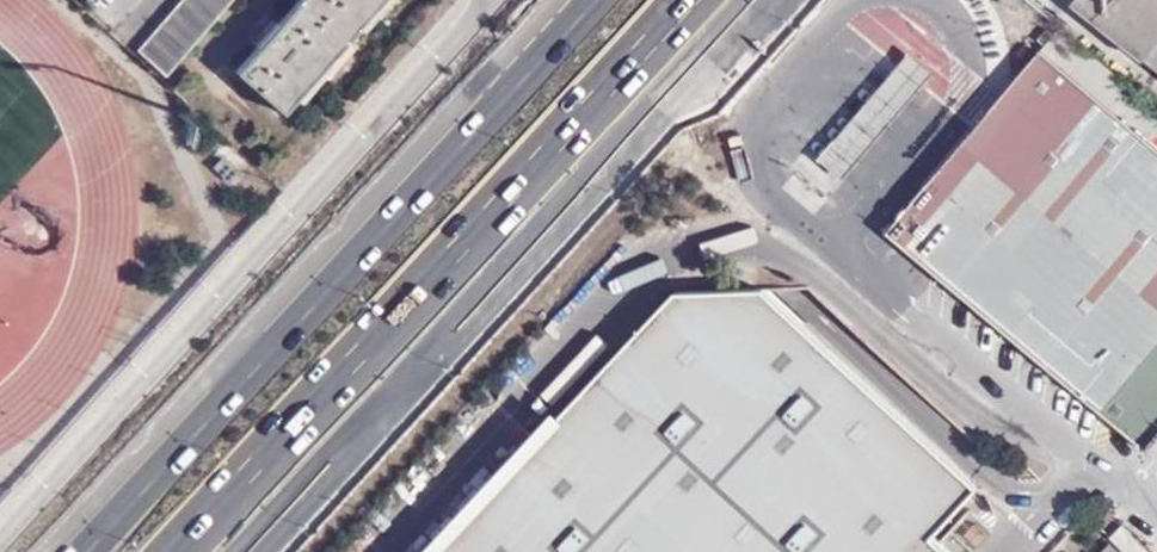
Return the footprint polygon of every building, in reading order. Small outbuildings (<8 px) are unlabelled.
[(136,50),(164,72),(225,0),(180,0),(136,50)] [(234,70),(280,111),(302,87),(305,88),(324,67),(322,65),(364,17),(367,18),(383,0),(296,0),(234,70)] [(1156,62),(1156,0),(1082,0),(1156,62)] [(1150,137),(1156,128),(1156,109),(1059,30),(1042,50),(1150,137)] [(1150,137),(1042,50),(891,234),(1156,450),(1156,448),(1156,142),(1150,137)] [(434,551),(950,551),(933,536),(979,486),(809,329),(763,287),(677,291),(434,551)] [(1124,531),(1113,541),(1123,551),(1143,551),(1124,531)]
